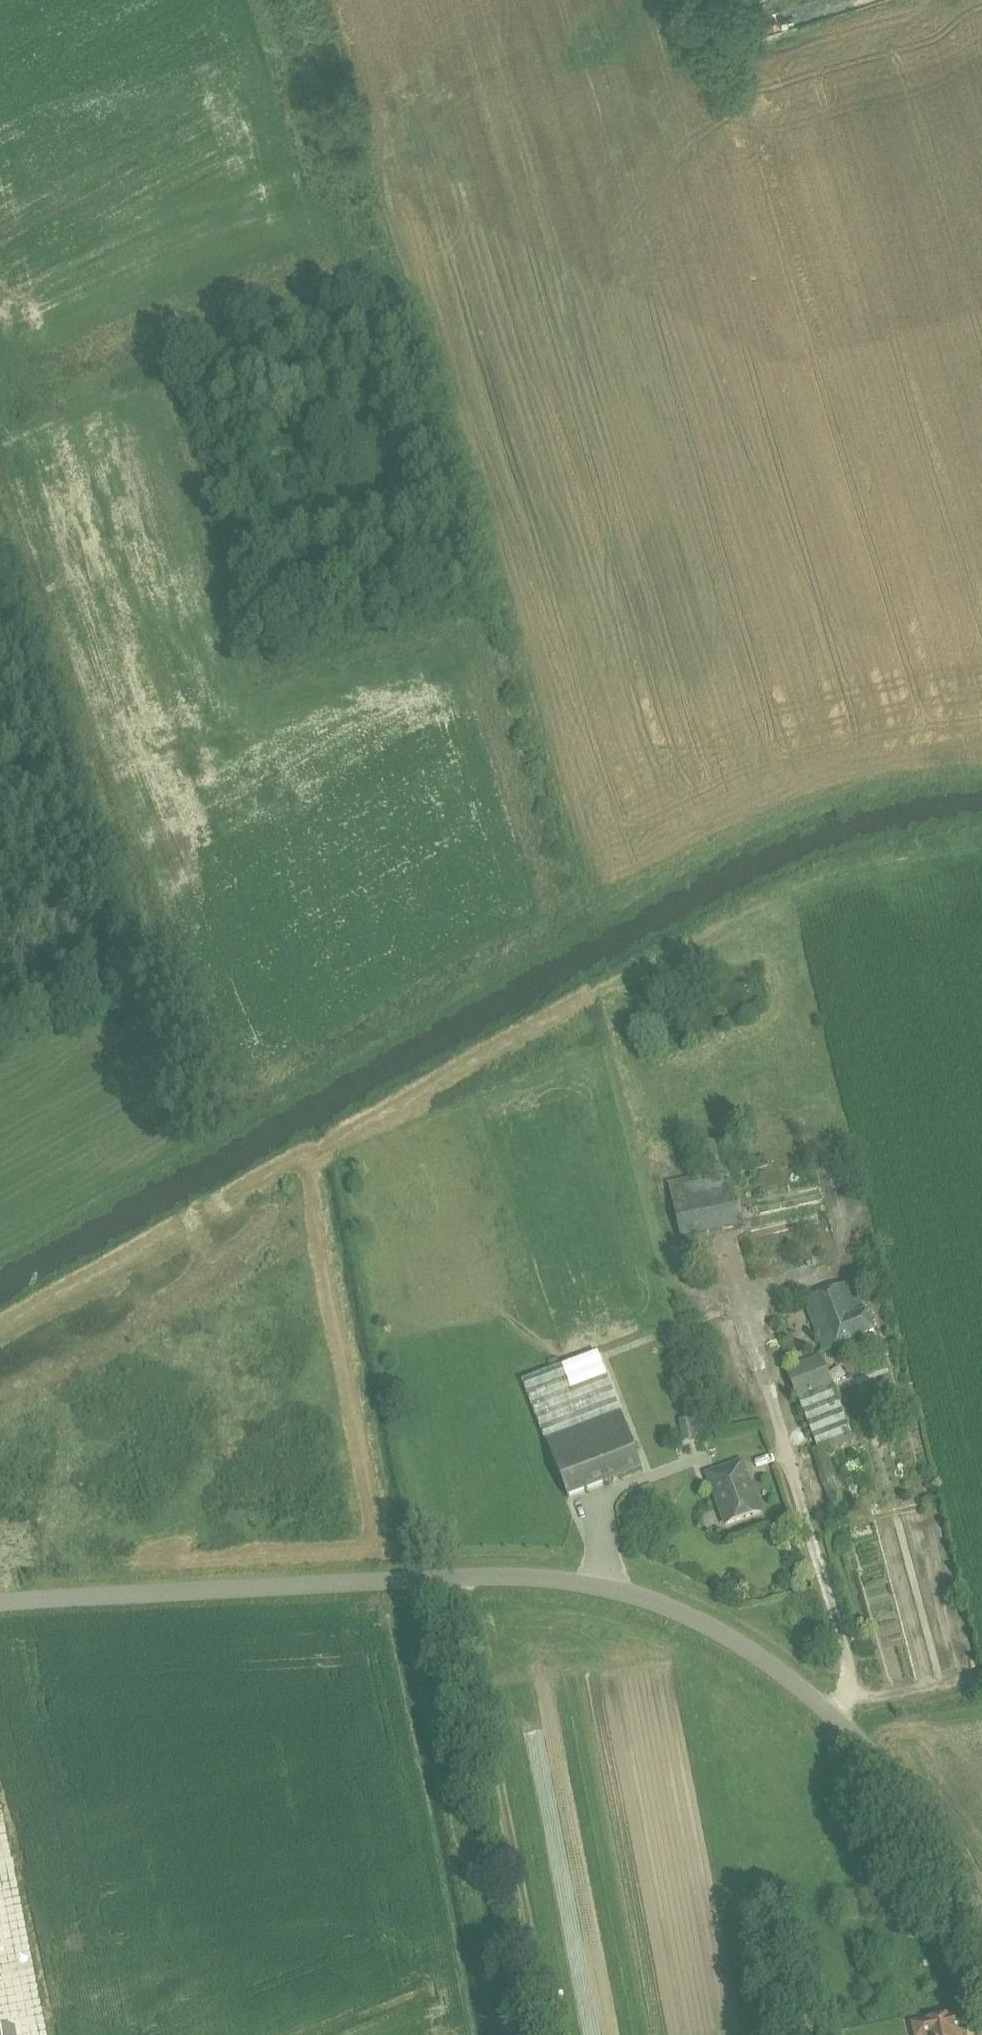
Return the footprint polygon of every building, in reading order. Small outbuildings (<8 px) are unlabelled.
[(730,1140),(697,1148),(703,1175),(725,1170),(730,1188),(737,1187),(734,1174),(738,1173),(730,1140)] [(669,1183),(681,1240),(740,1227),(730,1188),(725,1170),(703,1175),(669,1183)] [(874,1332),(855,1282),(805,1301),(824,1351),(874,1332)] [(597,1354),(523,1381),(546,1441),(619,1413),(597,1354)] [(786,1369),(818,1448),(851,1434),(819,1356),(786,1369)] [(567,1497),(640,1469),(619,1413),(546,1441),(567,1497)] [(680,1420),(684,1442),(696,1439),(692,1417),(680,1420)] [(709,1475),(728,1525),(761,1513),(743,1463),(709,1475)] [(827,1465),(818,1468),(823,1483),(832,1480),(827,1465)] [(823,1483),(830,1506),(839,1503),(832,1480),(823,1483)] [(970,2029),(967,2012),(912,2024),(914,2034),(962,2034),(961,2031),(970,2029)]
